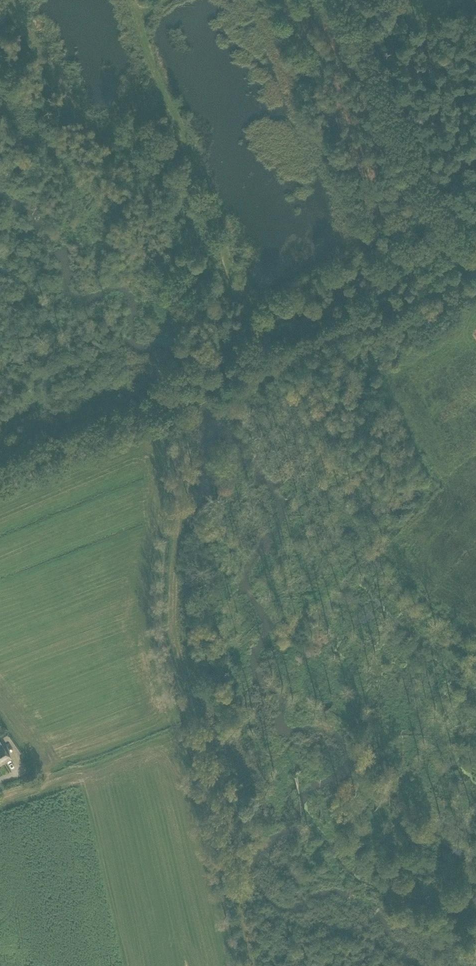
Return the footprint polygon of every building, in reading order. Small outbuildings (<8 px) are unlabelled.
[(11,758),(0,741),(0,765),(11,758)]
